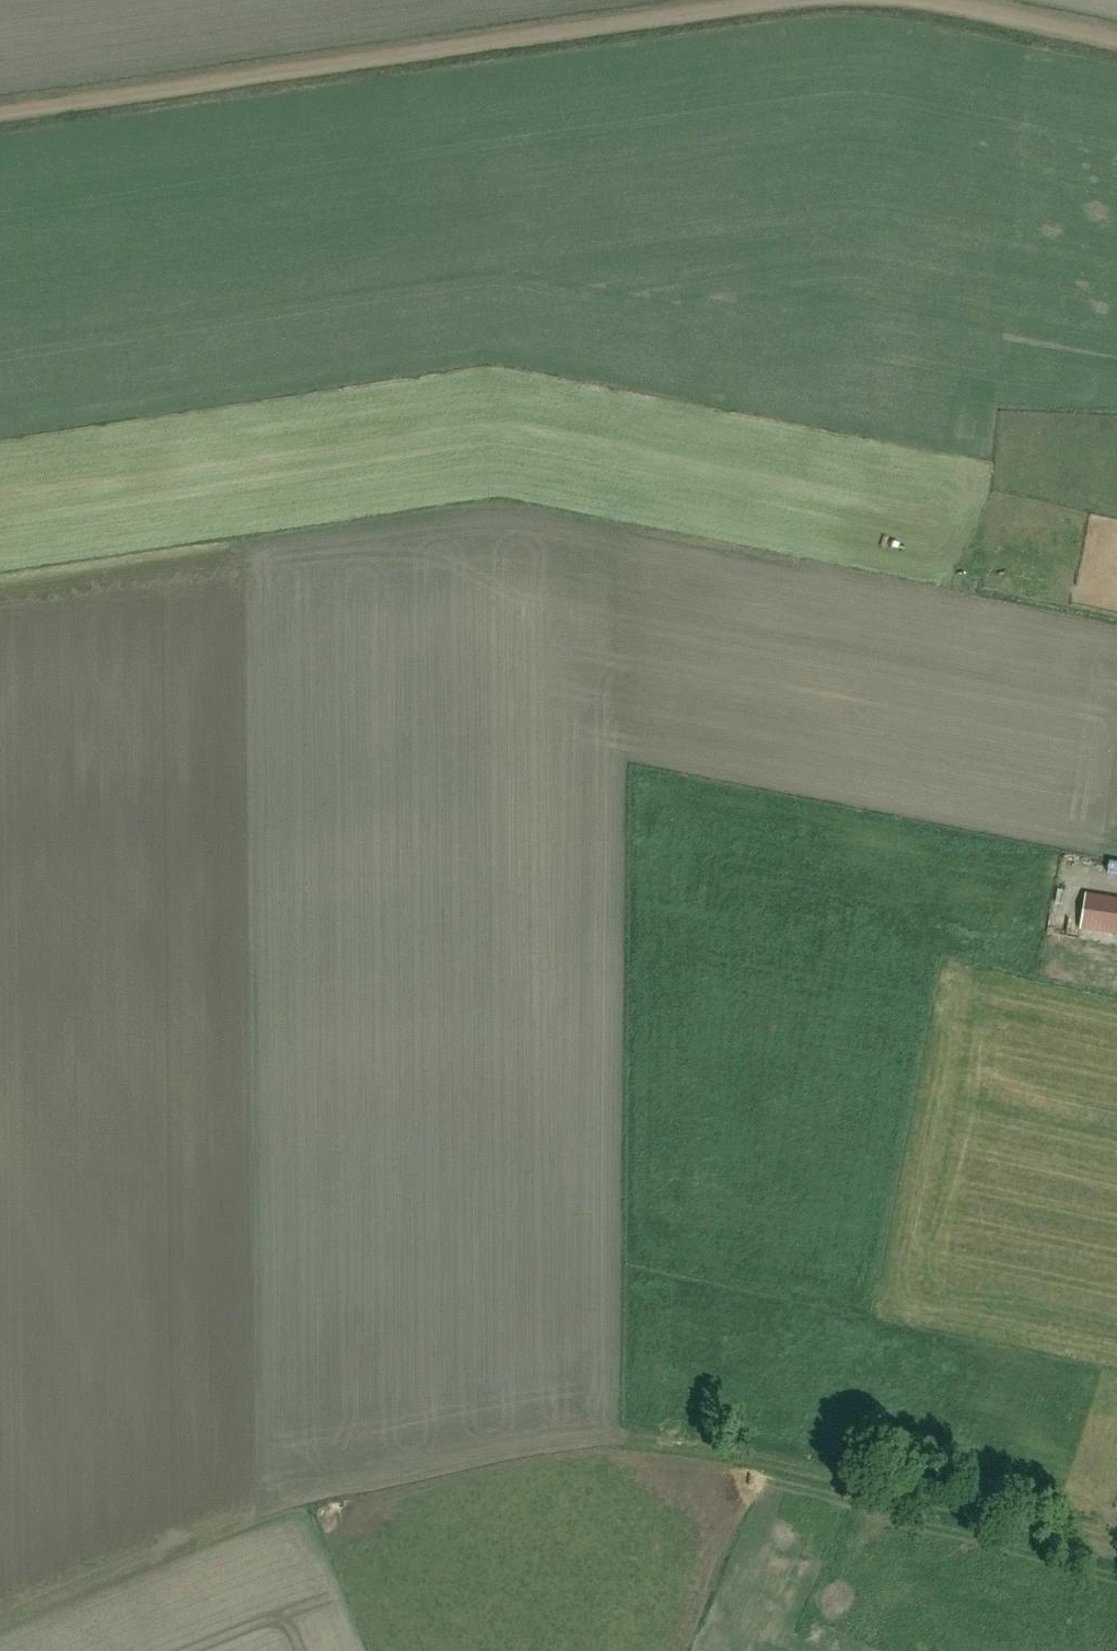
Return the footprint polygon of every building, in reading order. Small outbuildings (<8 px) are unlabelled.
[(1084,893),(1077,930),(1079,931),(1078,941),(1116,947),(1116,898),(1084,893)]
